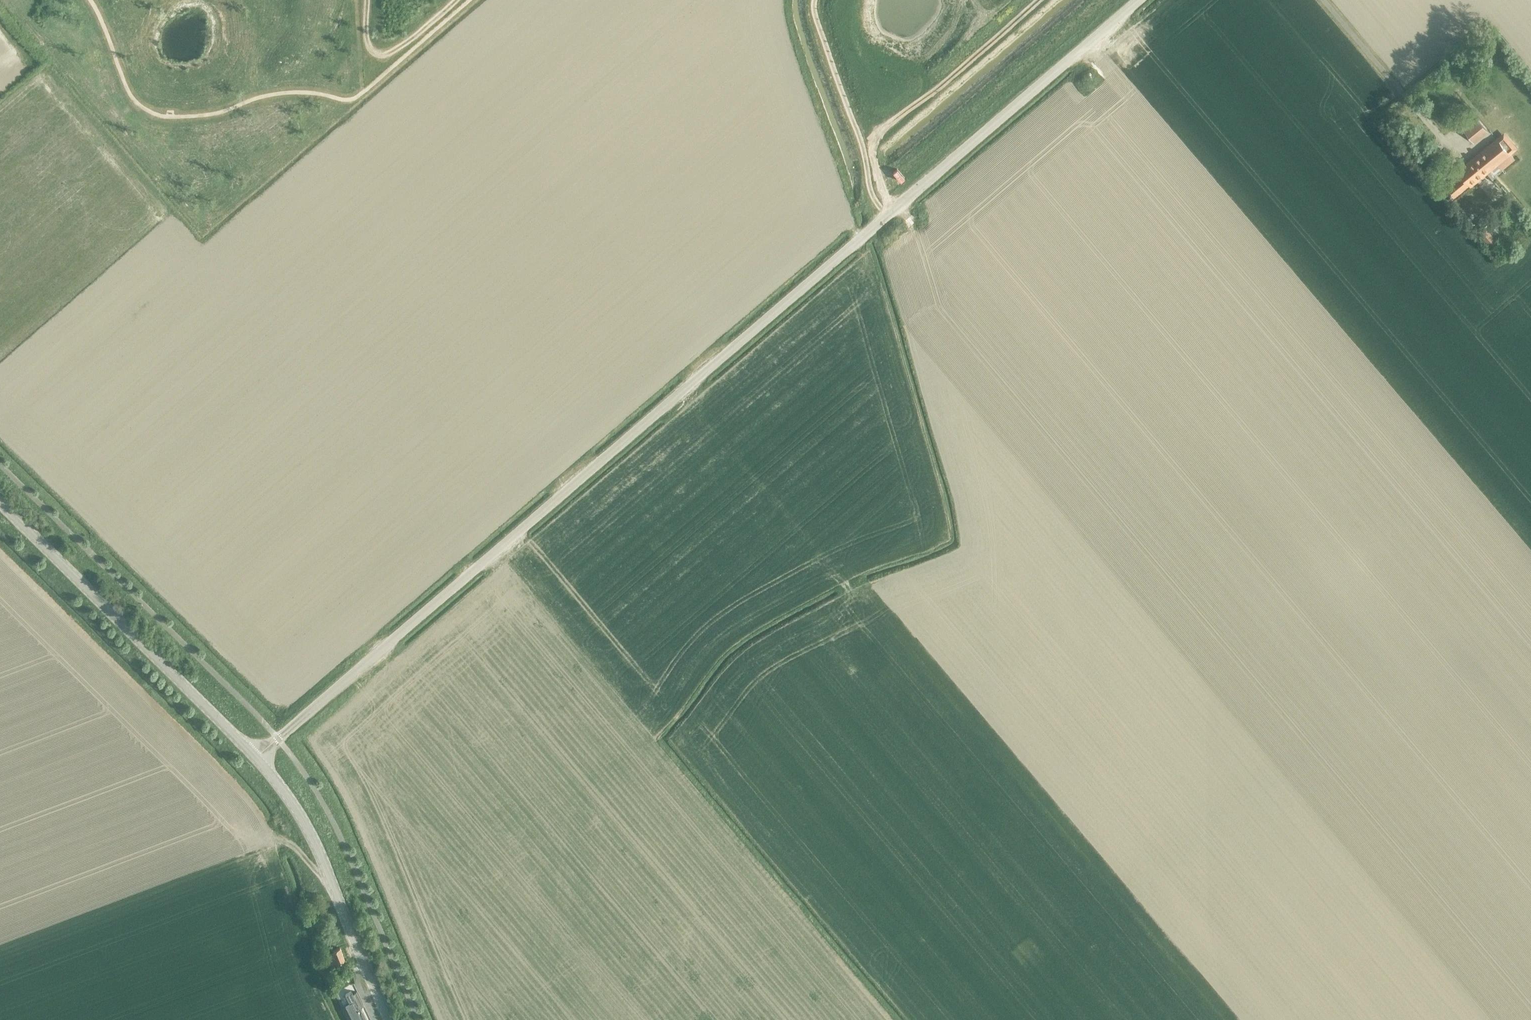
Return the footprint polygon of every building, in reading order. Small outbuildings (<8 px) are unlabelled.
[(1475,124),(1474,122),(1477,120),(1473,115),(1460,125),(1467,133),(1472,129),(1471,127),(1475,124)] [(1516,160),(1512,155),(1519,150),(1505,133),(1458,171),(1460,173),(1462,176),(1447,189),(1453,197),(1455,199),(1470,187),(1472,188),(1499,166),(1504,172),(1516,160)] [(1489,247),(1496,241),(1484,227),(1478,232),(1487,242),(1485,244),(1489,247)] [(332,953),(330,953),(327,955),(331,965),(337,963),(345,960),(340,948),(332,951),(332,953)] [(345,995),(349,1003),(345,1005),(353,1019),(366,1019),(360,1008),(363,1006),(356,993),(353,994),(351,991),(345,995)]
